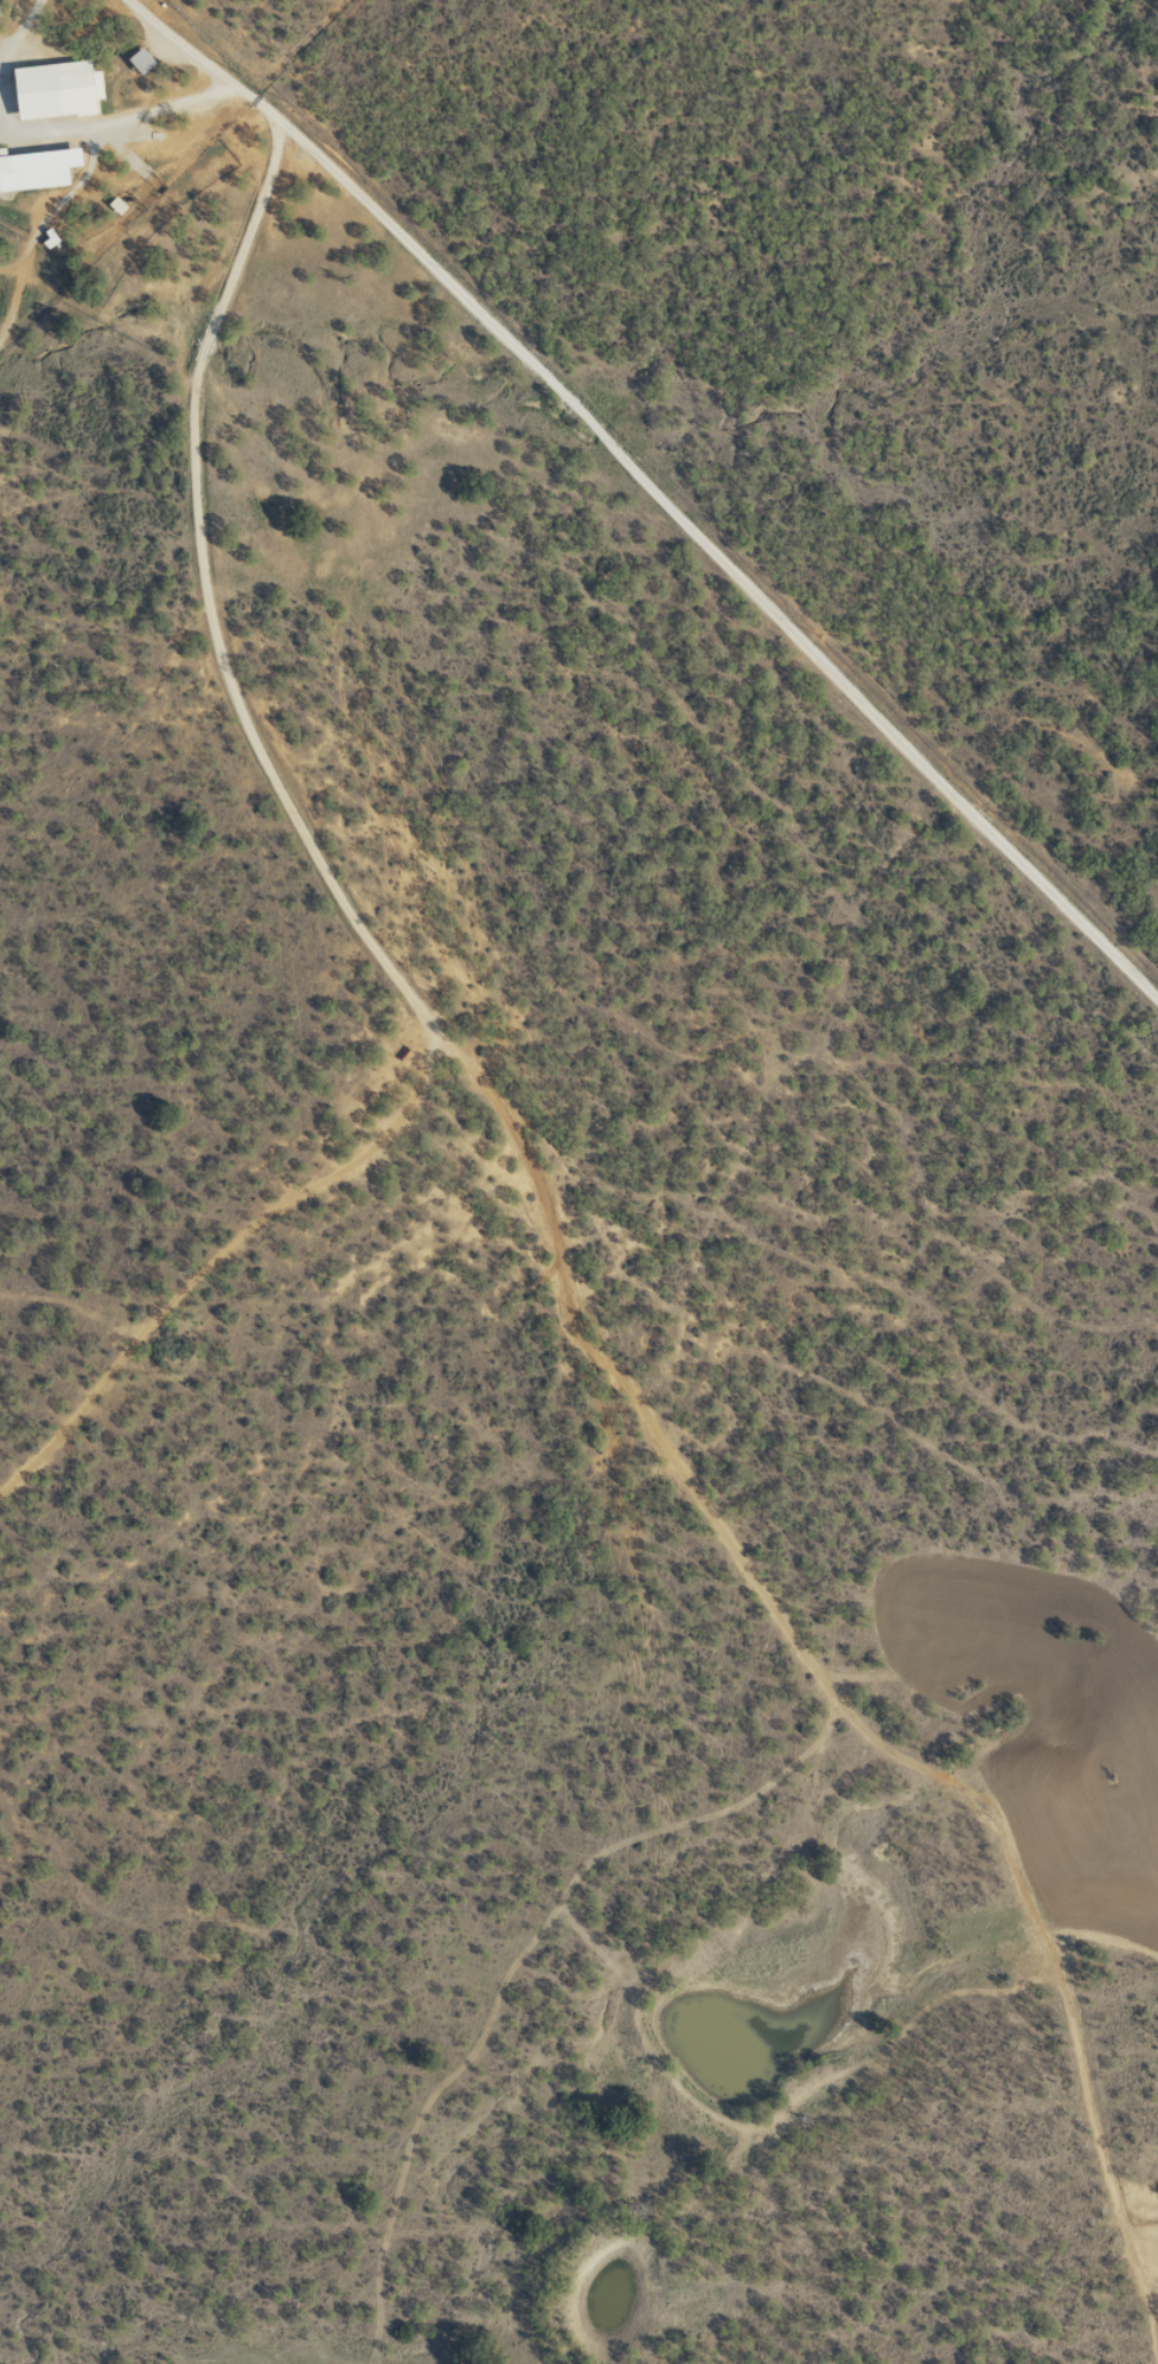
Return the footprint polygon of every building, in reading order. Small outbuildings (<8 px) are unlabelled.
[(123,56),(133,75),(149,66),(139,47),(123,56)] [(8,66),(12,119),(93,113),(92,98),(99,98),(97,70),(87,71),(86,60),(8,66)] [(64,185),(63,166),(76,165),(75,147),(0,152),(0,190),(64,185)]
